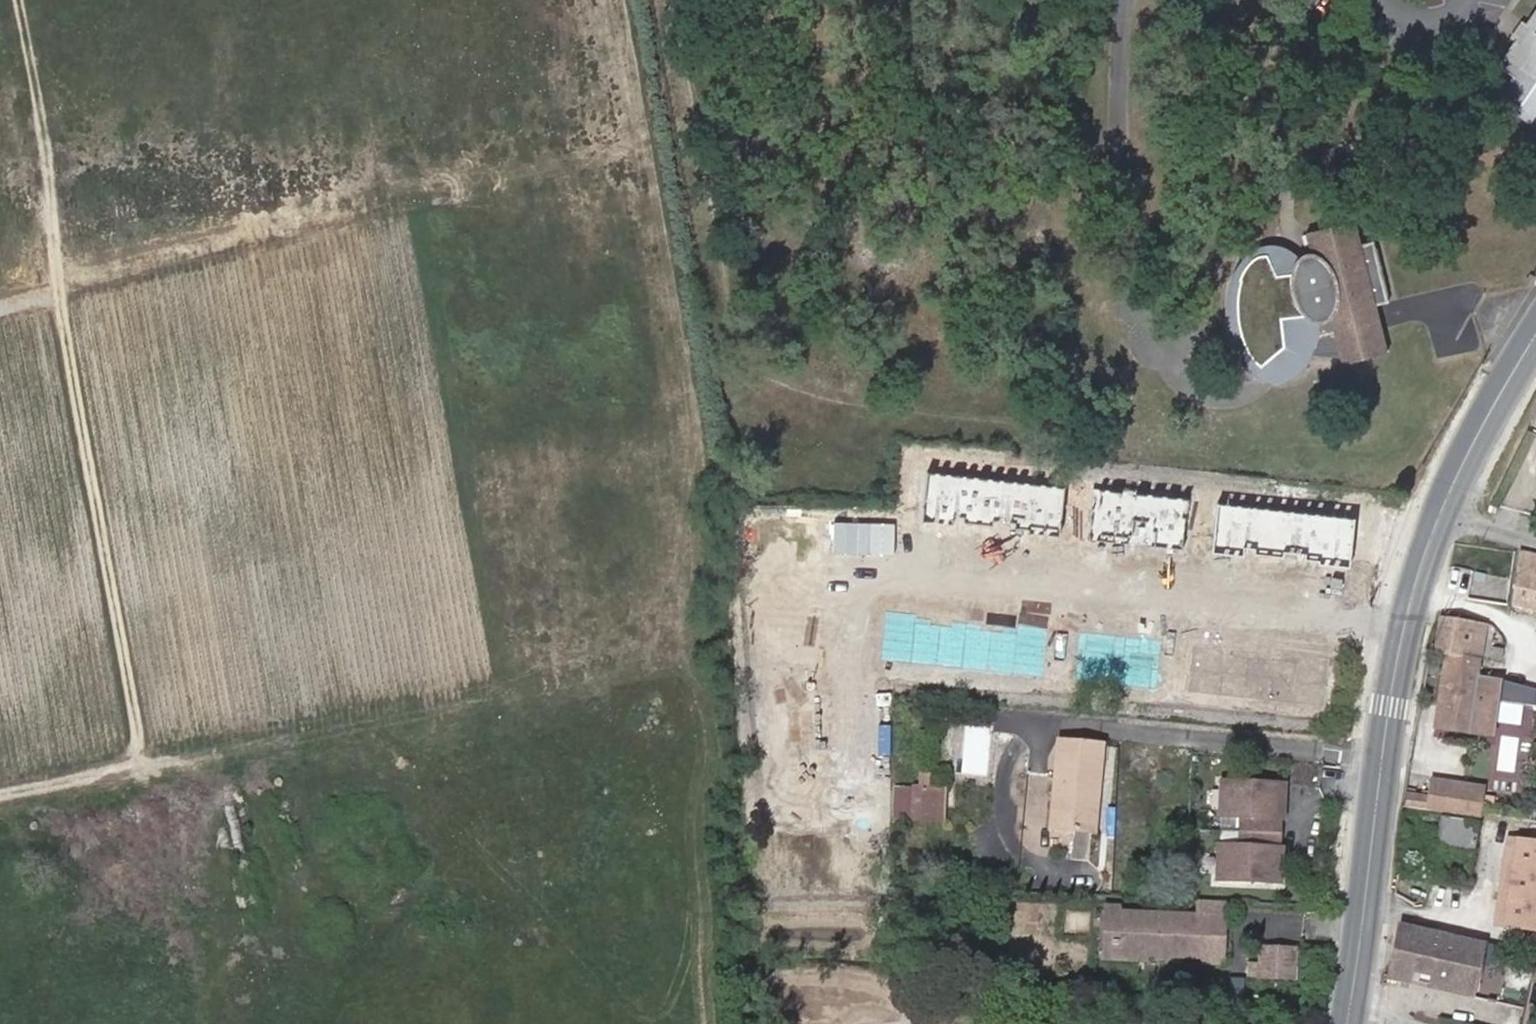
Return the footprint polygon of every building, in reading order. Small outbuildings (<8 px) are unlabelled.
[(1527,24),(1522,21),(1510,38),(1515,42),(1498,67),(1513,79),(1495,106),(1533,129),(1535,125),(1535,11),(1527,24)] [(1280,243),(1253,246),(1232,269),(1221,306),(1227,342),(1236,368),(1249,380),(1280,392),(1309,368),(1320,342),(1320,325),(1330,322),(1346,367),(1390,355),(1359,218),(1305,234),(1306,251),(1297,256),(1280,243)] [(1061,536),(1065,485),(929,472),(924,519),(954,522),(955,514),(964,515),(964,521),(993,524),(994,518),(1018,520),(1017,527),(1029,528),(1029,533),(1061,536)] [(1094,489),(1089,536),(1128,540),(1128,535),(1134,535),(1135,527),(1156,529),(1154,545),(1184,548),(1189,499),(1094,489)] [(1218,505),(1214,550),(1242,553),(1243,546),(1256,548),(1256,553),(1282,555),(1282,550),(1307,553),(1306,559),(1318,560),(1318,564),(1348,567),(1353,517),(1218,505)] [(1521,552),(1510,609),(1535,614),(1535,555),(1521,552)] [(1042,678),(1047,630),(886,612),(881,661),(1042,678)] [(1445,617),(1438,655),(1447,657),(1479,663),(1485,624),(1445,617)] [(1163,640),(1080,632),(1076,681),(1158,690),(1163,640)] [(1193,645),(1188,692),(1323,707),(1328,660),(1193,645)] [(1447,657),(1434,729),(1493,739),(1499,708),(1516,710),(1517,702),(1535,706),(1535,689),(1477,677),(1479,663),(1447,657)] [(1102,745),(1059,740),(1050,829),(1093,834),(1102,745)] [(1283,784),(1221,782),(1220,816),(1239,816),(1238,846),(1219,845),(1218,880),(1280,882),(1281,848),(1278,848),(1280,818),(1282,818),(1283,784)] [(947,822),(950,786),(906,783),(903,818),(947,822)] [(1482,821),(1486,794),(1431,786),(1429,802),(1403,798),(1402,809),(1482,821)] [(1478,825),(1441,819),(1437,843),(1473,850),(1478,825)] [(866,831),(782,833),(783,885),(867,883),(866,831)] [(1513,844),(1510,861),(1520,862),(1518,874),(1509,872),(1506,889),(1516,890),(1514,902),(1505,900),(1502,917),(1512,919),(1510,930),(1535,934),(1535,847),(1513,844)] [(1510,861),(1509,872),(1518,874),(1520,862),(1510,861)] [(1516,890),(1506,889),(1505,900),(1514,902),(1516,890)] [(1202,901),(1201,918),(1227,919),(1228,902),(1202,901)] [(1145,963),(1146,956),(1115,954),(1116,914),(1106,913),(1104,961),(1145,963)] [(1201,918),(1116,914),(1115,954),(1146,956),(1225,960),(1227,919),(1201,918)] [(1512,919),(1502,917),(1501,929),(1510,930),(1512,919)] [(1483,947),(1399,927),(1387,977),(1470,997),(1483,947)] [(1261,947),(1260,974),(1279,976),(1280,948),(1261,947)] [(1280,948),(1279,976),(1296,976),(1297,948),(1280,948)]
